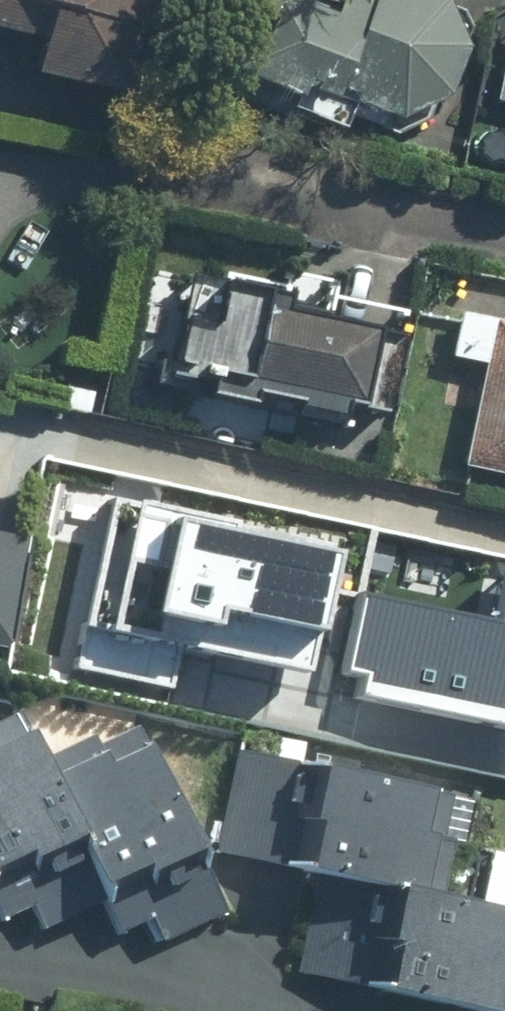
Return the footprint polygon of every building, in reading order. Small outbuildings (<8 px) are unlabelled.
[(149,0),(0,0),(0,35),(33,42),(25,78),(127,100),(149,0)] [(434,0),(335,0),(326,21),(275,0),(258,40),(248,36),(231,77),(294,103),(298,92),(326,104),(329,97),(393,123),(440,101),(461,51),(440,3),(434,0)] [(181,297),(166,370),(351,408),(366,336),(181,297)] [(458,468),(504,478),(504,323),(490,320),(458,468)] [(112,501),(77,664),(178,685),(186,643),(322,672),(347,550),(112,501)] [(356,697),(504,728),(504,556),(391,532),(383,568),(367,565),(347,658),(363,661),(356,697)] [(0,534),(0,648),(5,649),(23,538),(0,534)] [(96,904),(37,758),(11,702),(0,707),(0,937),(5,947),(96,904)] [(126,717),(37,758),(96,904),(123,961),(220,915),(126,717)] [(215,854),(312,873),(438,899),(459,796),(236,751),(215,854)] [(438,899),(312,873),(291,973),(475,1010),(504,1010),(504,913),(438,899)]
